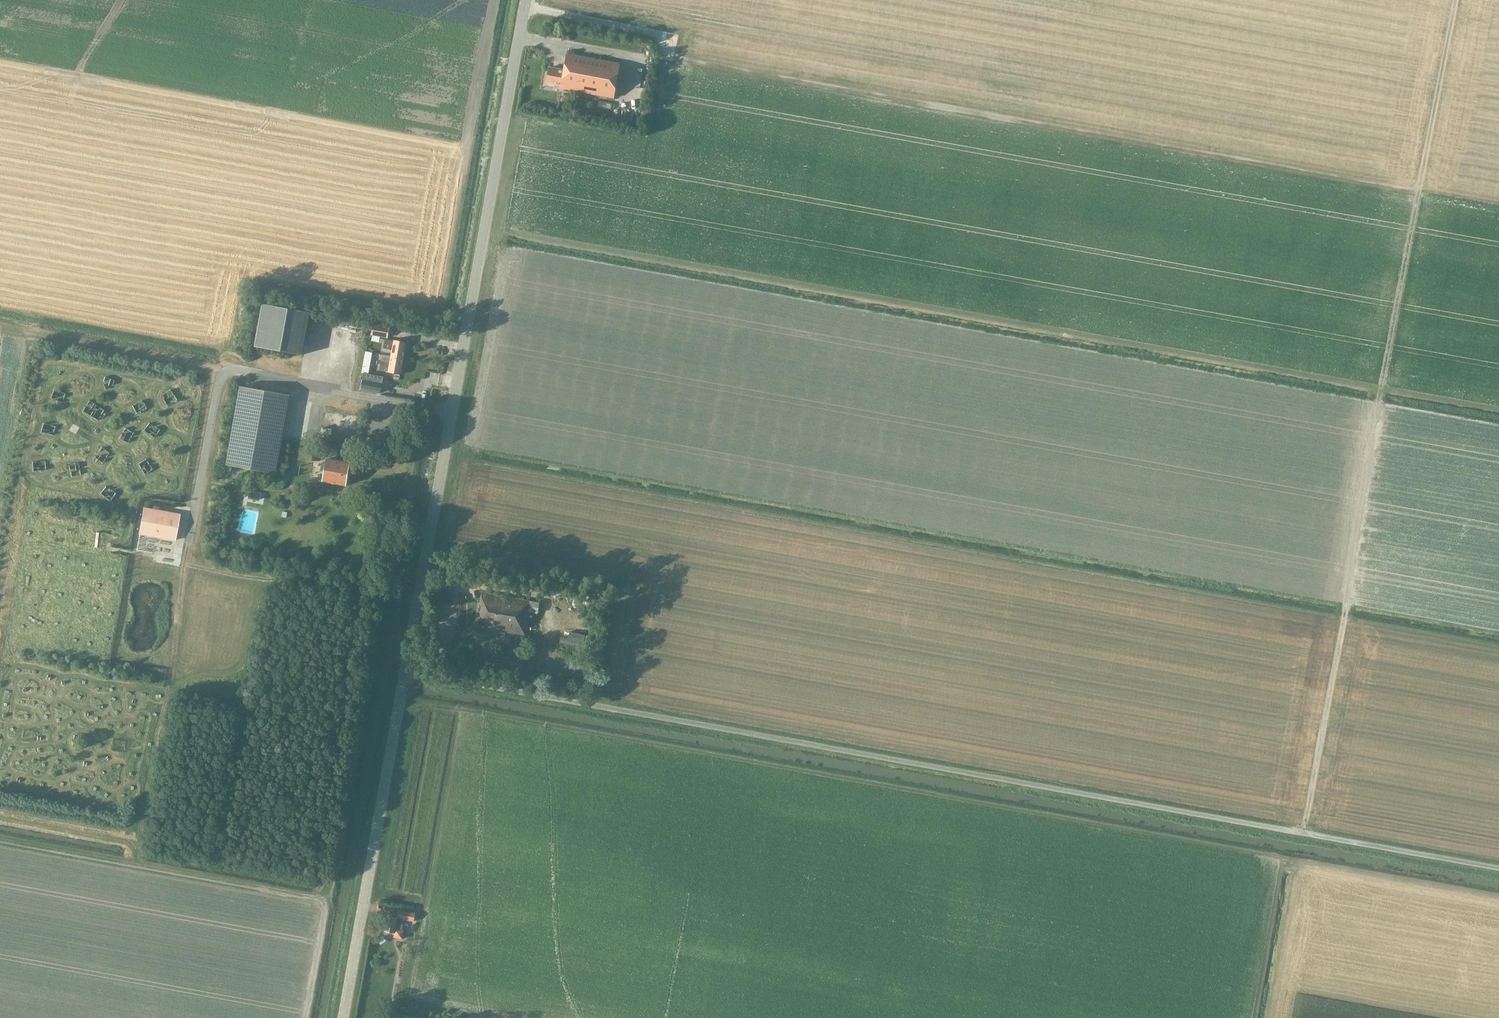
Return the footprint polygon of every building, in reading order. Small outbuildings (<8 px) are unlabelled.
[(620,64),(606,62),(566,55),(564,70),(549,67),(546,84),(548,85),(548,86),(553,87),(554,86),(560,87),(560,90),(613,99),(620,64)] [(255,346),(303,355),(310,312),(262,304),(255,346)] [(371,335),(387,338),(389,328),(373,325),(371,335)] [(406,343),(393,341),(385,339),(383,348),(392,350),(391,356),(391,357),(403,359),(406,343)] [(391,357),(391,356),(382,355),(380,370),(388,372),(400,374),(403,359),(391,357)] [(363,381),(362,391),(380,394),(382,384),(363,381)] [(272,473),(286,393),(247,386),(233,466),(272,473)] [(346,485),(347,474),(349,462),(326,458),(325,463),(321,463),(320,471),(324,471),(322,481),(346,485)] [(143,508),(139,533),(175,539),(179,514),(143,508)] [(249,523),(245,513),(235,517),(239,527),(249,523)] [(220,568),(219,576),(237,580),(238,572),(220,568)] [(513,634),(516,634),(525,636),(530,611),(528,611),(529,600),(482,592),(479,603),(477,602),(473,627),(491,630),(490,634),(498,636),(498,631),(505,632),(504,639),(512,640),(513,634)] [(574,595),(572,605),(589,608),(590,598),(574,595)] [(571,659),(569,669),(581,670),(582,661),(571,659)] [(415,913),(412,913),(399,910),(397,918),(387,916),(385,930),(395,932),(394,937),(402,938),(403,930),(401,930),(403,919),(413,921),(415,913)]
